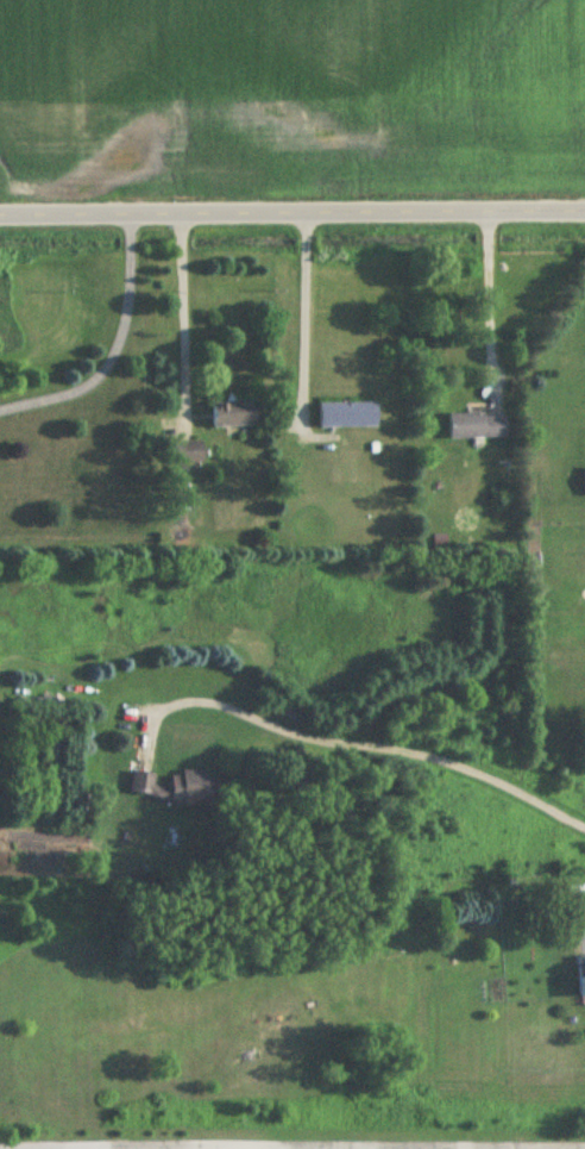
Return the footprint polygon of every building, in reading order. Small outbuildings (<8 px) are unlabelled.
[(256,425),(255,400),(211,402),(212,427),(256,425)] [(377,427),(377,403),(318,403),(318,427),(377,427)] [(447,414),(448,438),(505,438),(505,414),(447,414)] [(174,464),(203,464),(203,442),(174,442),(174,464)] [(130,801),(216,806),(218,780),(208,780),(208,773),(182,771),(181,779),(170,778),(169,789),(154,788),(155,774),(132,773),(130,801)] [(584,918),(584,896),(576,895),(574,917),(584,918)]
